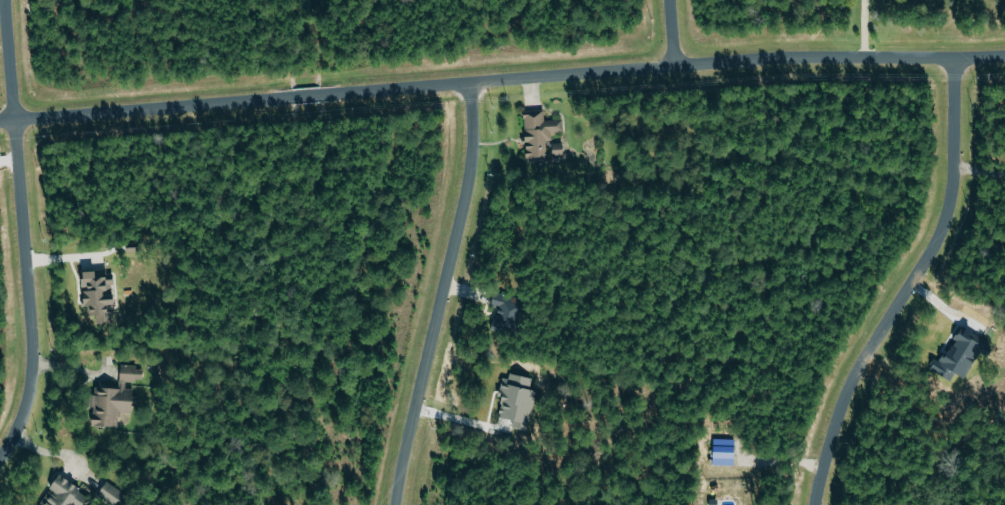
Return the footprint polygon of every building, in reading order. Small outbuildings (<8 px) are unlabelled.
[(563,119),(545,120),(545,111),(524,112),(526,157),(547,156),(546,137),(563,136),(563,119)] [(554,156),(563,155),(563,143),(553,143),(554,156)] [(82,271),(83,306),(88,306),(88,316),(97,315),(97,323),(114,322),(112,279),(107,279),(106,270),(82,271)] [(120,388),(93,387),(92,406),(93,406),(92,425),(119,427),(120,412),(132,413),(134,389),(126,389),(126,381),(143,382),(144,366),(121,365),(120,388)] [(735,440),(714,439),(714,464),(734,465),(735,440)] [(38,504),(82,504),(88,495),(59,475),(38,504)] [(105,482),(98,496),(115,504),(120,504),(127,493),(105,482)]
